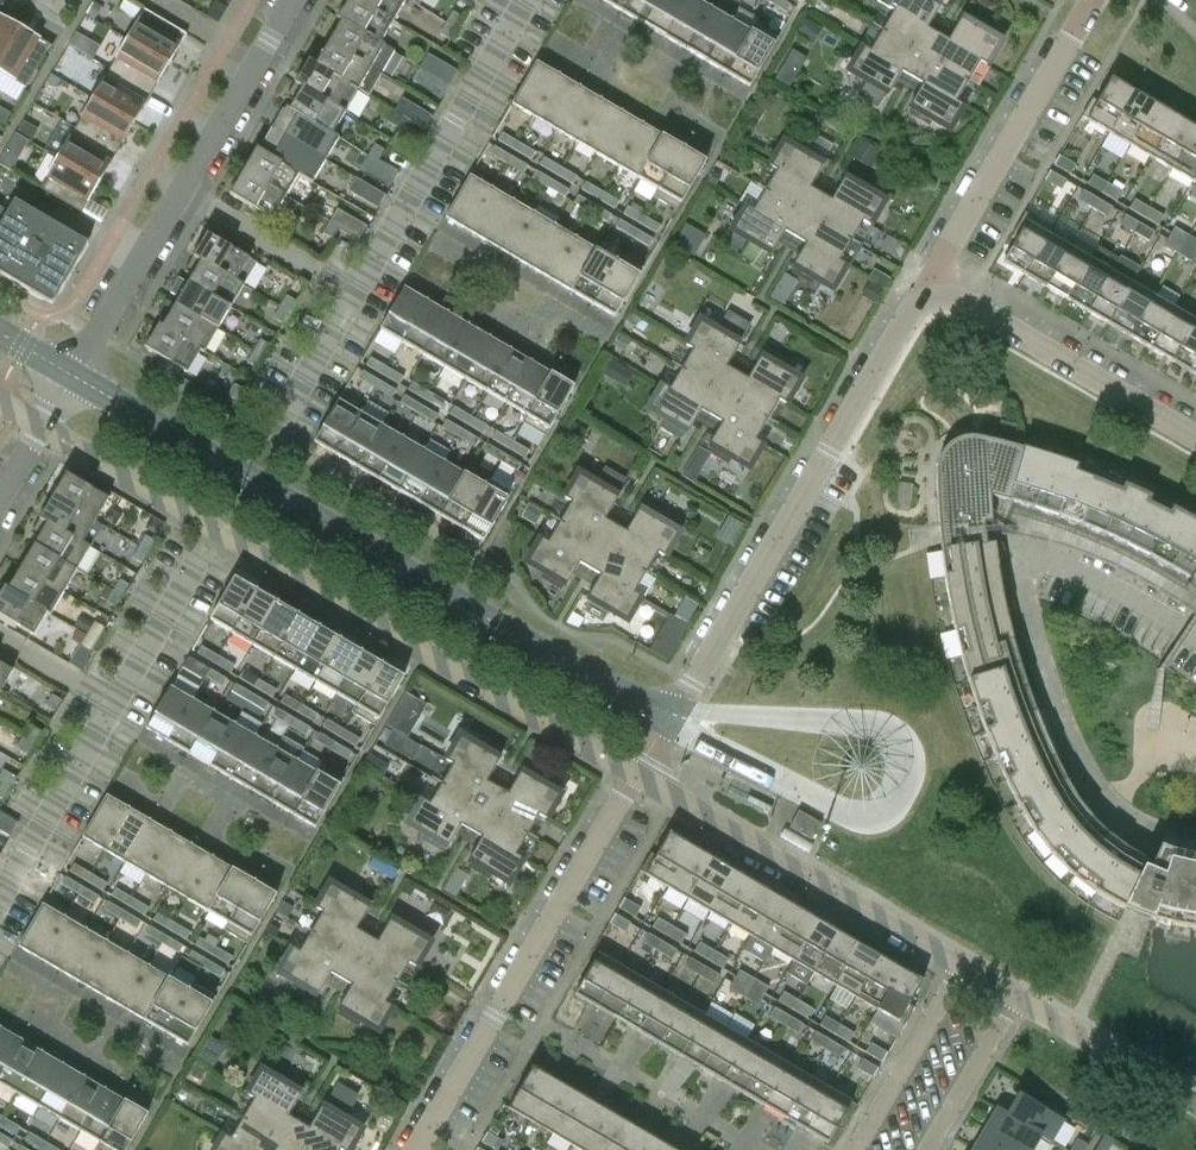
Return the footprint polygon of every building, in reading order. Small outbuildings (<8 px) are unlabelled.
[(381,43),(393,22),(357,0),(349,0),(337,20),(341,22),(341,21),(380,44),(381,43)] [(406,0),(357,0),(393,22),(406,0)] [(602,1),(623,13),(631,0),(603,0),(602,1)] [(644,25),(659,0),(631,0),(623,13),(644,25)] [(644,25),(665,38),(687,0),(659,0),(644,25)] [(686,50),(711,8),(697,0),(687,0),(665,38),(686,50)] [(782,0),(772,0),(770,3),(786,12),(790,5),(782,0)] [(826,0),(817,0),(814,5),(829,14),(834,5),(826,0)] [(937,13),(941,6),(938,5),(941,0),(877,0),(877,1),(887,7),(894,11),(927,30),(928,29),(937,13)] [(88,15),(95,19),(101,8),(94,3),(88,15)] [(731,20),(711,8),(686,50),(707,62),(731,20)] [(751,32),(755,25),(758,19),(739,8),(731,20),(707,62),(728,75),(752,33),(751,32)] [(187,34),(144,10),(127,40),(169,65),(187,34)] [(882,31),(925,57),(938,35),(928,29),(927,30),(894,11),(882,31)] [(453,12),(446,23),(456,28),(462,17),(453,12)] [(980,62),(987,66),(1001,42),(983,32),(987,26),(968,15),(965,20),(962,19),(948,41),(948,42),(980,62)] [(20,28),(0,16),(0,62),(20,28)] [(797,35),(813,45),(823,28),(807,19),(797,35)] [(341,22),(328,43),(371,68),(384,45),(381,43),(380,44),(341,21),(341,22)] [(449,39),(456,28),(446,23),(439,34),(449,39)] [(755,25),(751,32),(752,33),(728,75),(750,87),(779,39),(755,25)] [(20,28),(0,62),(0,73),(25,88),(50,45),(20,28)] [(912,78),(925,57),(882,31),(870,51),(870,52),(903,71),(902,72),(912,78)] [(938,35),(925,57),(968,82),(980,62),(948,42),(948,41),(938,35)] [(90,45),(76,37),(70,46),(85,54),(90,45)] [(152,94),(169,65),(127,40),(109,69),(152,94)] [(382,74),(371,68),(328,43),(316,64),(315,65),(351,86),(350,87),(368,97),(382,74)] [(870,52),(870,51),(863,47),(849,71),(867,82),(864,87),(883,98),(886,93),(889,95),(902,72),(903,71),(870,52)] [(420,67),(450,85),(458,71),(428,54),(420,67)] [(912,78),(923,85),(924,83),(956,102),(957,102),(968,82),(925,57),(912,78)] [(315,65),(316,64),(308,60),(295,83),(338,108),(338,107),(350,87),(351,86),(315,65)] [(512,105),(534,117),(558,76),(536,63),(512,105)] [(442,98),(450,85),(420,67),(412,80),(442,98)] [(134,124),(152,94),(109,69),(92,99),(134,124)] [(579,88),(558,76),(534,117),(555,130),(579,88)] [(1082,117),(1109,133),(1133,92),(1111,79),(1098,101),(1093,98),(1082,117)] [(345,112),(338,107),(338,108),(295,83),(286,98),(291,101),(287,108),(332,135),(333,134),(345,112)] [(964,106),(957,102),(956,102),(924,83),(923,85),(910,107),(913,109),(910,114),(929,125),(932,120),(950,130),(964,106)] [(555,130),(576,142),(600,100),(579,88),(555,130)] [(1133,92),(1109,133),(1130,145),(1154,104),(1133,92)] [(402,98),(394,111),(404,117),(424,129),(432,116),(402,98)] [(117,153),(134,124),(92,99),(75,128),(117,153)] [(621,113),(600,100),(576,142),(597,154),(621,113)] [(1154,104),(1130,145),(1151,158),(1175,116),(1154,104)] [(755,105),(744,124),(754,129),(764,111),(755,105)] [(0,108),(0,125),(3,127),(10,114),(0,108)] [(332,135),(287,108),(274,130),(326,160),(339,138),(333,134),(332,135)] [(397,128),(404,117),(394,111),(388,123),(397,128)] [(597,154),(618,167),(642,125),(621,113),(597,154)] [(1175,116),(1151,158),(1172,170),(1195,129),(1175,116)] [(30,142),(38,129),(24,121),(17,134),(30,142)] [(663,137),(642,125),(618,167),(639,179),(663,137)] [(100,183),(117,153),(75,128),(57,158),(100,183)] [(1172,170),(1192,182),(1195,176),(1195,129),(1172,170)] [(326,160),(274,130),(261,151),(261,152),(299,175),(298,175),(312,184),(326,160)] [(498,141),(514,150),(519,143),(503,133),(498,141)] [(660,191),(684,150),(663,137),(639,179),(658,190),(660,191)] [(883,152),(861,139),(851,155),(874,168),(883,152)] [(535,152),(519,143),(514,150),(531,160),(535,152)] [(810,190),(811,188),(824,166),(821,164),(824,159),(805,148),(802,153),(784,143),(770,167),(777,171),(777,170),(810,190)] [(375,145),(368,156),(378,161),(384,150),(375,145)] [(495,147),(494,148),(491,154),(507,163),(511,156),(495,147)] [(261,152),(261,151),(256,149),(243,172),(286,197),(298,175),(299,175),(261,152)] [(706,162),(684,150),(660,191),(658,190),(654,197),(677,211),(706,162)] [(1076,165),(1059,155),(1054,165),(1070,175),(1076,165)] [(398,173),(378,161),(368,156),(361,169),(390,187),(398,173)] [(527,166),(511,156),(507,163),(523,173),(527,166)] [(82,213),(100,183),(57,158),(40,188),(82,213)] [(540,165),(557,175),(561,168),(544,158),(540,165)] [(577,177),(561,168),(557,175),(573,184),(577,177)] [(765,191),(808,216),(821,194),(811,188),(810,190),(777,170),(777,171),(765,191)] [(553,181),(536,171),(532,178),(549,188),(553,181)] [(715,186),(721,175),(714,171),(708,182),(715,186)] [(1050,171),(1044,180),(1061,190),(1067,181),(1050,171)] [(272,220),(286,197),(243,172),(230,195),(272,220)] [(863,221),(863,222),(870,226),(884,202),(867,191),(870,186),(851,175),(848,180),(845,178),(832,200),(831,202),(863,221)] [(1087,184),(1102,193),(1107,183),(1092,175),(1087,184)] [(356,177),(348,191),(377,209),(385,195),(356,177)] [(470,177),(445,218),(467,231),(492,189),(470,177)] [(569,190),(553,181),(549,188),(565,197),(569,190)] [(582,190),(598,200),(603,192),(586,182),(582,190)] [(1122,191),(1107,183),(1102,193),(1116,201),(1122,191)] [(467,231),(488,243),(513,202),(492,189),(467,231)] [(1078,200),(1093,209),(1098,199),(1084,190),(1078,200)] [(795,238),(808,216),(765,191),(753,211),(786,231),(785,232),(795,238)] [(619,202),(603,192),(598,200),(614,209),(619,202)] [(821,194),(808,216),(851,241),(863,222),(863,221),(831,202),(832,200),(821,194)] [(578,196),(574,203),(591,213),(595,205),(578,196)] [(1112,208),(1098,199),(1093,209),(1107,217),(1112,208)] [(1129,209),(1144,217),(1149,208),(1135,199),(1129,209)] [(509,256),(534,214),(513,202),(488,243),(509,256)] [(72,270),(74,267),(75,267),(88,245),(41,218),(41,219),(15,204),(9,214),(0,208),(0,274),(44,299),(49,299),(54,297),(58,293),(71,270),(72,270)] [(611,215),(595,205),(591,213),(607,222),(611,215)] [(623,214),(640,224),(645,217),(627,206),(623,214)] [(776,247),(785,232),(786,231),(753,211),(746,207),(732,231),(750,241),(741,257),(760,268),(769,252),(772,254),(776,247)] [(1164,217),(1149,208),(1144,217),(1158,226),(1164,217)] [(339,228),(339,229),(359,241),(367,226),(337,209),(329,222),(339,228)] [(1003,263),(1025,276),(1049,235),(1050,235),(1054,229),(1026,213),(1011,238),(1016,241),(1003,263)] [(509,256),(530,268),(555,226),(534,214),(509,256)] [(1120,224),(1134,233),(1140,224),(1125,215),(1120,224)] [(839,262),(840,261),(851,241),(808,216),(795,238),(806,244),(807,243),(839,262)] [(661,226),(645,217),(640,224),(656,233),(661,226)] [(620,220),(620,221),(616,228),(633,238),(637,230),(620,220)] [(333,239),(339,229),(339,228),(329,222),(323,233),(333,239)] [(697,231),(686,224),(674,245),(685,251),(697,231)] [(1154,232),(1140,224),(1134,233),(1149,242),(1154,232)] [(551,280),(576,239),(555,226),(530,268),(551,280)] [(1169,237),(1184,245),(1189,236),(1175,227),(1169,237)] [(653,240),(637,230),(633,238),(648,247),(653,240)] [(193,256),(243,286),(257,263),(207,233),(193,256)] [(1070,247),(1050,235),(1049,235),(1025,276),(1046,288),(1070,247)] [(1184,245),(1195,252),(1195,240),(1189,236),(1184,245)] [(1178,254),(1184,245),(1169,237),(1164,246),(1178,254)] [(551,280),(572,293),(597,251),(576,239),(551,280)] [(847,265),(840,261),(839,262),(807,243),(806,244),(793,266),(796,268),(793,273),(812,284),(815,279),(833,290),(847,265)] [(1178,254),(1193,263),(1195,257),(1195,252),(1184,245),(1178,254)] [(1091,259),(1070,247),(1046,288),(1067,300),(1091,259)] [(1091,259),(1067,300),(1088,313),(1112,271),(1119,259),(1098,247),(1091,259)] [(572,293),(593,305),(618,263),(616,262),(597,251),(572,293)] [(618,263),(593,305),(615,318),(644,269),(620,255),(616,262),(618,263)] [(230,308),(243,286),(193,256),(181,278),(188,282),(188,283),(230,308)] [(1133,284),(1112,271),(1088,313),(1109,325),(1133,284)] [(783,274),(770,297),(784,305),(797,282),(783,274)] [(881,274),(877,283),(884,287),(889,279),(881,274)] [(230,308),(188,283),(179,278),(170,293),(179,298),(175,305),(217,330),(230,308)] [(862,297),(874,304),(883,290),(871,283),(862,297)] [(1130,337),(1154,296),(1133,284),(1109,325),(1130,337)] [(380,330),(402,343),(427,301),(404,288),(380,330)] [(279,307),(289,313),(296,301),(286,296),(279,307)] [(1175,309),(1154,296),(1130,337),(1151,350),(1175,309)] [(204,353),(217,330),(175,305),(165,300),(156,315),(166,320),(162,326),(162,327),(201,350),(200,351),(204,353)] [(448,314),(427,301),(402,343),(424,356),(448,314)] [(289,313),(279,307),(273,318),(282,324),(289,313)] [(1195,321),(1175,309),(1151,350),(1172,362),(1195,321)] [(424,356),(445,368),(469,326),(448,314),(424,356)] [(726,368),(727,367),(740,345),(737,343),(740,338),(721,326),(718,332),(700,321),(686,345),(693,350),(693,349),(726,368)] [(1172,362),(1193,374),(1195,369),(1195,321),(1172,362)] [(162,327),(162,326),(158,324),(143,351),(160,362),(162,359),(187,373),(200,351),(201,350),(162,327)] [(489,338),(469,326),(445,368),(465,380),(489,338)] [(630,340),(620,335),(614,345),(624,350),(630,340)] [(465,380),(486,392),(510,350),(489,338),(465,380)] [(253,351),(263,357),(270,346),(260,340),(253,351)] [(383,375),(388,368),(387,367),(393,356),(380,349),(374,360),(371,358),(366,366),(383,375)] [(681,369),(724,395),(737,373),(727,367),(726,368),(693,349),(693,350),(681,369)] [(531,363),(510,350),(486,392),(507,404),(531,363)] [(263,357),(253,351),(247,362),(256,368),(263,357)] [(780,400),(779,400),(786,404),(801,380),(783,370),(786,365),(767,353),(764,359),(761,357),(748,379),(747,380),(780,400)] [(615,381),(622,368),(609,360),(601,373),(615,381)] [(531,363),(507,404),(526,416),(528,417),(552,375),(531,363)] [(404,377),(388,368),(383,375),(399,384),(404,377)] [(712,417),(724,395),(681,369),(670,389),(669,390),(702,409),(701,410),(712,417)] [(359,379),(375,388),(380,381),(363,371),(359,379)] [(737,373),(724,395),(768,420),(779,400),(780,400),(747,380),(748,379),(737,373)] [(574,388),(552,375),(528,417),(526,416),(522,423),(546,437),(574,388)] [(972,377),(961,391),(972,400),(983,386),(972,377)] [(396,390),(380,381),(375,388),(392,398),(396,390)] [(409,390),(426,400),(430,393),(413,383),(409,390)] [(234,384),(227,396),(237,401),(244,390),(234,384)] [(669,390),(670,389),(663,385),(648,409),(666,420),(663,425),(682,436),(685,431),(688,433),(701,410),(702,409),(669,390)] [(445,401),(430,393),(426,400),(441,409),(445,401)] [(712,417),(722,423),(723,421),(756,440),(768,420),(724,395),(712,417)] [(401,403),(418,413),(422,406),(405,396),(401,403)] [(314,442),(336,455),(361,414),(339,401),(314,442)] [(438,415),(422,406),(418,413),(433,422),(438,415)] [(450,415),(467,424),(471,417),(455,407),(450,415)] [(361,414),(336,455),(358,468),(382,426),(361,414)] [(487,426),(471,417),(467,424),(483,434),(487,426)] [(442,428),(459,438),(463,430),(447,421),(442,428)] [(763,444),(756,440),(723,421),(722,423),(709,445),(712,447),(709,452),(728,463),(731,458),(749,468),(763,444)] [(1016,424),(1000,421),(998,432),(1014,435),(1016,424)] [(382,426),(358,468),(379,480),(403,439),(382,426)] [(480,439),(463,430),(459,438),(475,447),(480,439)] [(492,439),(509,449),(513,441),(496,432),(492,439)] [(1103,476),(1077,466),(1060,460),(1042,455),(1025,449),(1002,443),(991,441),(979,438),(973,437),(969,437),(964,438),(959,439),(954,442),(949,445),(946,448),(942,452),(940,457),(939,463),(936,473),(936,480),(939,526),(941,551),(948,600),(958,648),(972,695),(982,723),(992,750),(999,767),(1007,785),(1016,801),(1027,820),(1039,838),(1048,849),(1057,860),(1067,870),(1080,882),(1094,892),(1109,901),(1123,909),(1136,915),(1151,920),(1170,925),(1181,928),(1192,929),(1195,929),(1195,867),(1169,861),(1163,877),(1144,869),(1152,854),(1131,843),(1114,829),(1098,814),(1084,796),(1073,777),(1062,755),(1052,733),(1043,710),(1035,687),(1028,664),(1021,640),(1015,617),(1010,593),(1006,569),(1002,543),(986,545),(985,537),(1002,536),(1015,489),(1060,504),(1086,513),(1108,523),(1102,534),(1126,545),(1148,557),(1170,569),(1195,585),(1195,522),(1195,521),(1174,509),(1151,498),(1124,485),(1103,476)] [(403,439),(379,480),(399,492),(423,450),(403,439)] [(529,450),(513,441),(509,449),(525,458),(529,450)] [(484,452),(501,462),(505,455),(489,445),(484,452)] [(423,450),(399,492),(420,505),(444,463),(423,450)] [(521,464),(505,455),(501,462),(516,472),(521,464)] [(721,479),(740,488),(749,470),(730,461),(721,479)] [(441,517),(465,475),(444,463),(420,505),(441,517)] [(683,476),(695,483),(702,471),(690,464),(683,476)] [(53,497),(95,522),(109,499),(84,484),(86,481),(68,470),(53,497)] [(605,521),(605,520),(619,497),(615,496),(618,490),(599,479),(596,484),(579,474),(564,498),(571,502),(572,502),(605,521)] [(465,475),(441,517),(462,529),(486,487),(485,486),(465,475)] [(489,480),(485,486),(486,487),(462,529),(484,542),(512,493),(489,480)] [(83,543),(95,522),(53,497),(40,519),(82,544),(83,543)] [(560,522),(603,548),(616,526),(605,520),(605,521),(572,502),(571,502),(560,522)] [(543,512),(530,505),(523,518),(536,525),(543,512)] [(658,553),(665,557),(679,533),(661,523),(664,517),(645,506),(642,511),(639,510),(626,532),(625,533),(658,553)] [(746,527),(731,518),(719,538),(735,547),(746,527)] [(82,544),(40,519),(31,534),(38,538),(34,545),(77,570),(90,547),(83,543),(82,544)] [(590,570),(603,548),(560,522),(548,542),(548,543),(581,562),(580,564),(590,570)] [(616,526),(603,548),(646,573),(658,553),(625,533),(626,532),(616,526)] [(146,536),(139,547),(148,553),(155,541),(146,536)] [(548,543),(548,542),(541,538),(527,562),(545,573),(542,578),(561,589),(564,584),(567,586),(580,564),(581,562),(548,543)] [(64,592),(77,570),(34,545),(21,567),(64,592)] [(148,553),(139,547),(132,558),(142,564),(148,553)] [(590,570),(600,576),(601,574),(634,594),(635,593),(646,573),(603,548),(590,570)] [(50,615),(64,592),(21,567),(8,589),(47,612),(46,613),(50,615)] [(641,597),(635,593),(634,594),(601,574),(600,576),(587,598),(590,600),(587,605),(606,616),(609,611),(627,621),(641,597)] [(232,633),(256,591),(234,578),(210,620),(232,633)] [(113,591),(122,597),(129,585),(120,580),(113,591)] [(8,589),(5,587),(4,587),(0,585),(0,616),(33,635),(46,613),(47,612),(8,589)] [(116,607),(122,597),(113,591),(107,602),(116,607)] [(253,645),(277,604),(256,591),(232,633),(253,645)] [(298,616),(277,604),(253,645),(274,658),(298,616)] [(679,615),(688,620),(694,611),(684,605),(679,615)] [(578,628),(583,618),(572,612),(565,623),(578,628)] [(667,660),(688,625),(671,615),(650,650),(667,660)] [(294,670),(319,628),(298,616),(274,658),(294,670)] [(87,635),(94,625),(81,618),(75,628),(87,635)] [(87,636),(96,641),(103,629),(94,624),(94,625),(87,635),(87,636)] [(340,640),(319,628),(294,670),(315,682),(340,640)] [(96,641),(87,636),(81,647),(90,652),(96,641)] [(336,694),(361,653),(340,640),(315,682),(336,694)] [(197,654),(214,664),(218,656),(202,646),(197,654)] [(382,665),(361,653),(336,694),(356,706),(357,707),(382,665)] [(234,665),(218,656),(214,664),(230,673),(234,665)] [(13,671),(0,663),(0,693),(13,671)] [(404,678),(382,665),(357,707),(356,706),(352,713),(375,726),(404,678)] [(227,679),(210,669),(206,677),(222,686),(227,679)] [(239,679),(256,688),(260,681),(243,671),(239,679)] [(276,690),(260,681),(256,688),(272,698),(276,690)] [(232,691),(248,701),(252,694),(236,684),(232,691)] [(146,729),(168,742),(193,700),(170,687),(146,729)] [(268,704),(252,694),(248,701),(264,711),(268,704)] [(52,695),(46,706),(55,711),(62,700),(52,695)] [(281,703),(297,713),(302,705),(285,696),(281,703)] [(213,712),(193,700),(168,742),(189,754),(213,712)] [(318,715),(302,705),(297,713),(314,722),(318,715)] [(274,716),(290,726),(294,719),(278,709),(274,716)] [(189,754),(210,766),(234,725),(213,712),(189,754)] [(310,728),(294,719),(290,726),(306,735),(310,728)] [(339,737),(340,737),(344,730),(327,720),(323,727),(339,737)] [(255,737),(234,725),(210,766),(231,779),(255,737)] [(396,748),(404,736),(387,726),(380,739),(396,748)] [(26,739),(36,745),(42,733),(33,728),(26,739)] [(344,730),(340,737),(339,737),(355,747),(360,739),(344,730)] [(332,751),(336,743),(319,733),(315,741),(332,751)] [(486,783),(487,782),(500,759),(497,758),(500,752),(481,741),(478,746),(460,736),(446,760),(453,764),(486,783)] [(36,745),(26,739),(22,737),(16,748),(29,756),(36,745)] [(231,779),(252,791),(276,749),(255,737),(231,779)] [(352,752),(336,743),(332,751),(348,760),(352,752)] [(547,751),(532,743),(525,756),(539,764),(547,751)] [(297,761),(276,749),(252,791),(273,803),(297,761)] [(369,756),(364,765),(372,770),(376,763),(375,760),(369,756)] [(318,774),(317,773),(297,761),(273,803),(294,815),(318,774)] [(441,784),(485,810),(497,788),(487,782),(486,783),(453,764),(441,784)] [(321,766),(317,773),(318,774),(294,815),(316,828),(344,780),(321,766)] [(540,815),(539,815),(546,819),(561,795),(543,785),(546,779),(527,768),(524,773),(521,772),(508,794),(507,795),(540,815)] [(9,789),(16,777),(3,769),(0,774),(0,783),(9,789)] [(365,773),(357,788),(370,795),(378,780),(365,773)] [(0,783),(0,798),(3,800),(9,789),(0,783)] [(472,831),(485,810),(441,784),(430,804),(430,805),(462,824),(461,825),(472,831)] [(497,788),(485,810),(528,835),(539,815),(540,815),(507,795),(508,794),(497,788)] [(82,838),(104,851),(129,809),(107,796),(82,838)] [(749,796),(746,802),(769,814),(773,808),(749,796)] [(430,805),(430,804),(423,800),(409,824),(426,835),(423,840),(442,851),(445,846),(448,848),(461,825),(462,824),(430,805)] [(150,821),(129,809),(104,851),(125,863),(150,821)] [(516,855),(528,835),(485,810),(472,831),(482,837),(483,836),(516,855)] [(812,840),(821,824),(799,811),(789,827),(812,840)] [(17,822),(0,813),(0,831),(9,836),(17,823),(17,822)] [(125,863),(146,875),(171,833),(150,821),(125,863)] [(192,846),(171,833),(146,875),(167,888),(192,846)] [(640,871),(667,887),(691,846),(669,833),(656,856),(651,852),(640,871)] [(523,859),(516,855),(483,836),(482,837),(469,860),(472,862),(469,867),(488,878),(491,873),(509,883),(523,859)] [(167,888),(188,900),(213,858),(192,846),(167,888)] [(691,846),(667,887),(688,900),(712,858),(691,846)] [(373,856),(368,866),(392,880),(398,871),(373,856)] [(234,870),(213,858),(188,900),(209,912),(234,870)] [(712,858),(688,900),(709,912),(733,871),(712,858)] [(70,871),(86,881),(91,874),(74,864),(70,871)] [(230,924),(255,883),(234,870),(209,912),(229,924),(230,924)] [(733,871),(709,912),(730,924),(754,883),(733,871)] [(107,883),(91,874),(86,881),(103,890),(107,883)] [(66,877),(66,878),(62,885),(78,894),(82,887),(66,877)] [(462,886),(450,879),(444,890),(456,896),(462,886)] [(276,895),(255,883),(230,924),(229,924),(224,931),(248,944),(276,895)] [(409,897),(414,888),(406,883),(401,892),(409,897)] [(754,883),(730,924),(751,936),(775,895),(754,883)] [(356,931),(357,929),(370,907),(367,905),(370,900),(351,889),(348,894),(330,884),(316,908),(323,912),(356,931)] [(152,893),(140,886),(133,898),(145,905),(152,893)] [(99,896),(82,887),(78,894),(95,904),(99,896)] [(112,896),(128,906),(133,898),(116,889),(112,896)] [(775,895),(751,936),(772,949),(796,908),(775,895)] [(145,905),(133,898),(128,906),(144,915),(149,908),(145,905)] [(641,908),(624,898),(618,908),(635,918),(641,908)] [(277,910),(278,911),(287,917),(293,908),(283,902),(282,901),(277,910)] [(124,911),(108,902),(104,910),(120,919),(124,911)] [(18,947),(40,959),(64,918),(43,905),(18,947)] [(796,908),(772,949),(793,961),(817,920),(796,908)] [(141,921),(124,911),(120,919),(136,929),(141,921)] [(311,932),(354,957),(367,935),(357,929),(356,931),(323,912),(311,932)] [(153,921),(170,931),(174,923),(157,913),(153,921)] [(615,914),(609,923),(625,933),(631,923),(615,914)] [(410,962),(409,963),(416,967),(430,943),(413,932),(416,927),(397,916),(394,921),(390,919),(377,941),(376,943),(410,962)] [(40,959),(61,972),(85,930),(64,918),(40,959)] [(652,927),(667,936),(672,926),(658,918),(652,927)] [(817,920),(793,961),(814,973),(838,932),(817,920)] [(190,932),(174,923),(170,931),(186,940),(190,932)] [(270,925),(265,933),(274,938),(279,930),(270,925)] [(150,926),(149,927),(145,934),(162,944),(166,936),(150,926)] [(687,935),(672,926),(667,936),(681,945),(687,935)] [(61,972),(82,984),(106,942),(85,930),(61,972)] [(341,979),(354,957),(311,932),(299,952),(332,971),(331,973),(341,979)] [(838,932),(814,973),(835,986),(859,945),(838,932)] [(643,943),(658,951),(663,942),(649,933),(643,943)] [(367,935),(354,957),(398,983),(409,963),(410,962),(376,943),(377,941),(367,935)] [(183,945),(166,936),(162,944),(178,953),(183,945)] [(195,945),(212,955),(217,948),(199,937),(195,945)] [(82,984),(103,996),(127,955),(106,942),(82,984)] [(678,950),(663,942),(658,951),(672,960),(678,950)] [(694,952),(709,961),(714,951),(700,942),(694,952)] [(859,945),(835,986),(856,998),(880,957),(859,945)] [(212,955),(228,964),(232,957),(217,948),(212,955)] [(299,952),(292,948),(278,972),(296,982),(293,988),(312,999),(315,993),(318,995),(331,973),(332,971),(299,952)] [(208,961),(192,951),(187,958),(204,968),(208,961)] [(729,959),(714,951),(709,961),(723,969),(729,959)] [(575,995),(597,1007),(621,966),(599,953),(575,995)] [(103,996),(124,1008),(148,967),(127,955),(103,996)] [(341,979),(352,985),(353,984),(386,1003),(398,983),(354,957),(341,979)] [(880,957),(856,998),(877,1010),(901,969),(880,957)] [(700,976),(705,966),(691,958),(685,968),(700,976)] [(224,971),(208,961),(204,968),(220,978),(224,971)] [(597,1007),(618,1020),(642,979),(621,966),(597,1007)] [(720,975),(705,966),(700,976),(714,985),(720,975)] [(124,1008),(145,1021),(169,979),(148,967),(124,1008)] [(901,969),(877,1010),(904,1026),(915,1007),(910,1004),(923,982),(901,969)] [(734,980),(749,988),(755,979),(740,970),(734,980)] [(145,1021),(166,1033),(191,992),(189,991),(169,979),(145,1021)] [(618,1020),(639,1032),(663,991),(642,979),(618,1020)] [(755,979),(749,988),(763,997),(769,987),(755,979)] [(729,989),(744,997),(749,988),(734,980),(729,989)] [(191,992),(166,1033),(188,1046),(217,997),(193,984),(189,991),(191,992)] [(393,1007),(386,1003),(353,984),(352,985),(339,1008),(342,1009),(339,1014),(358,1026),(361,1020),(379,1031),(393,1007)] [(749,988),(744,997),(758,1006),(763,997),(749,988)] [(639,1032),(660,1044),(684,1003),(663,991),(639,1032)] [(778,1001),(793,1010),(798,1000),(784,992),(778,1001)] [(813,1009),(798,1000),(793,1010),(807,1018),(813,1009)] [(660,1044),(681,1057),(705,1015),(684,1003),(660,1044)] [(769,1017),(783,1025),(789,1016),(775,1007),(769,1017)] [(681,1057),(701,1069),(726,1028),(705,1015),(681,1057)] [(804,1024),(789,1016),(783,1025),(798,1034),(804,1024)] [(820,1026),(834,1035),(840,1025),(826,1016),(820,1026)] [(855,1033),(840,1025),(834,1035),(849,1043),(855,1033)] [(0,1028),(0,1076),(21,1040),(0,1028)] [(701,1069),(722,1081),(747,1040),(726,1028),(701,1069)] [(811,1042),(825,1050),(831,1040),(817,1032),(811,1042)] [(226,1047),(209,1037),(197,1059),(213,1068),(226,1047)] [(17,1095),(42,1053),(21,1040),(0,1076),(0,1084),(17,1095)] [(722,1081),(743,1094),(768,1052),(747,1040),(722,1081)] [(846,1049),(831,1040),(825,1050),(840,1058),(846,1049)] [(866,1053),(882,1063),(888,1053),(871,1043),(866,1053)] [(743,1094),(764,1106),(789,1065),(768,1052),(743,1094)] [(63,1065),(42,1053),(17,1095),(38,1107),(63,1065)] [(874,1078),(879,1069),(863,1059),(858,1069),(874,1078)] [(207,1069),(195,1063),(189,1075),(201,1081),(207,1069)] [(38,1107),(59,1119),(84,1077),(63,1065),(38,1107)] [(764,1106),(785,1118),(809,1077),(789,1065),(764,1106)] [(509,1108),(530,1121),(554,1080),(532,1067),(509,1108)] [(287,1118),(288,1116),(301,1094),(298,1092),(301,1087),(282,1076),(279,1081),(262,1070),(247,1095),(254,1099),(255,1098),(287,1118)] [(105,1090),(84,1077),(59,1119),(80,1131),(105,1090)] [(806,1130),(830,1089),(809,1077),(785,1118),(806,1130)] [(575,1092),(554,1080),(530,1121),(551,1133),(575,1092)] [(183,1086),(178,1095),(187,1100),(192,1091),(183,1086)] [(852,1102),(830,1089),(806,1130),(828,1143),(852,1102)] [(105,1090),(80,1131),(100,1143),(101,1144),(126,1102),(105,1090)] [(551,1133),(572,1145),(596,1105),(575,1092),(551,1133)] [(1042,1136),(1041,1137),(1051,1143),(1064,1121),(1022,1096),(1010,1116),(1010,1117),(1042,1136)] [(243,1119),(286,1144),(299,1122),(288,1116),(287,1118),(255,1098),(254,1099),(243,1119)] [(126,1102),(101,1144),(100,1143),(96,1149),(127,1149),(148,1115),(126,1102)] [(341,1149),(342,1149),(350,1149),(362,1129),(344,1119),(347,1114),(328,1102),(325,1108),(322,1106),(309,1128),(308,1130),(341,1149)] [(390,1103),(384,1114),(395,1119),(400,1108),(390,1103)] [(596,1105),(572,1145),(580,1149),(598,1149),(617,1117),(596,1105)] [(1041,1137),(1042,1136),(1010,1117),(1010,1116),(1000,1110),(988,1131),(1021,1149),(1033,1149),(1041,1137)] [(638,1129),(617,1117),(598,1149),(626,1149),(638,1129)] [(4,1118),(0,1124),(0,1125),(16,1134),(20,1127),(4,1118)] [(286,1144),(243,1119),(231,1139),(250,1149),(282,1149),(286,1144)] [(286,1144),(296,1149),(340,1149),(341,1149),(308,1130),(309,1128),(299,1122),(286,1144)] [(490,1127),(487,1132),(495,1137),(498,1132),(490,1127)] [(638,1129),(626,1149),(654,1149),(659,1142),(638,1129)] [(988,1131),(977,1149),(1021,1149),(988,1131)] [(25,1140),(41,1149),(46,1142),(29,1132),(25,1140)] [(487,1132),(482,1141),(496,1149),(498,1149),(503,1141),(495,1137),(487,1132)] [(8,1148),(12,1140),(0,1133),(0,1143),(8,1148)] [(231,1139),(224,1134),(215,1149),(250,1149),(231,1139)] [(1078,1139),(1072,1149),(1084,1149),(1087,1145),(1078,1139)] [(659,1142),(654,1149),(673,1149),(659,1142)]
